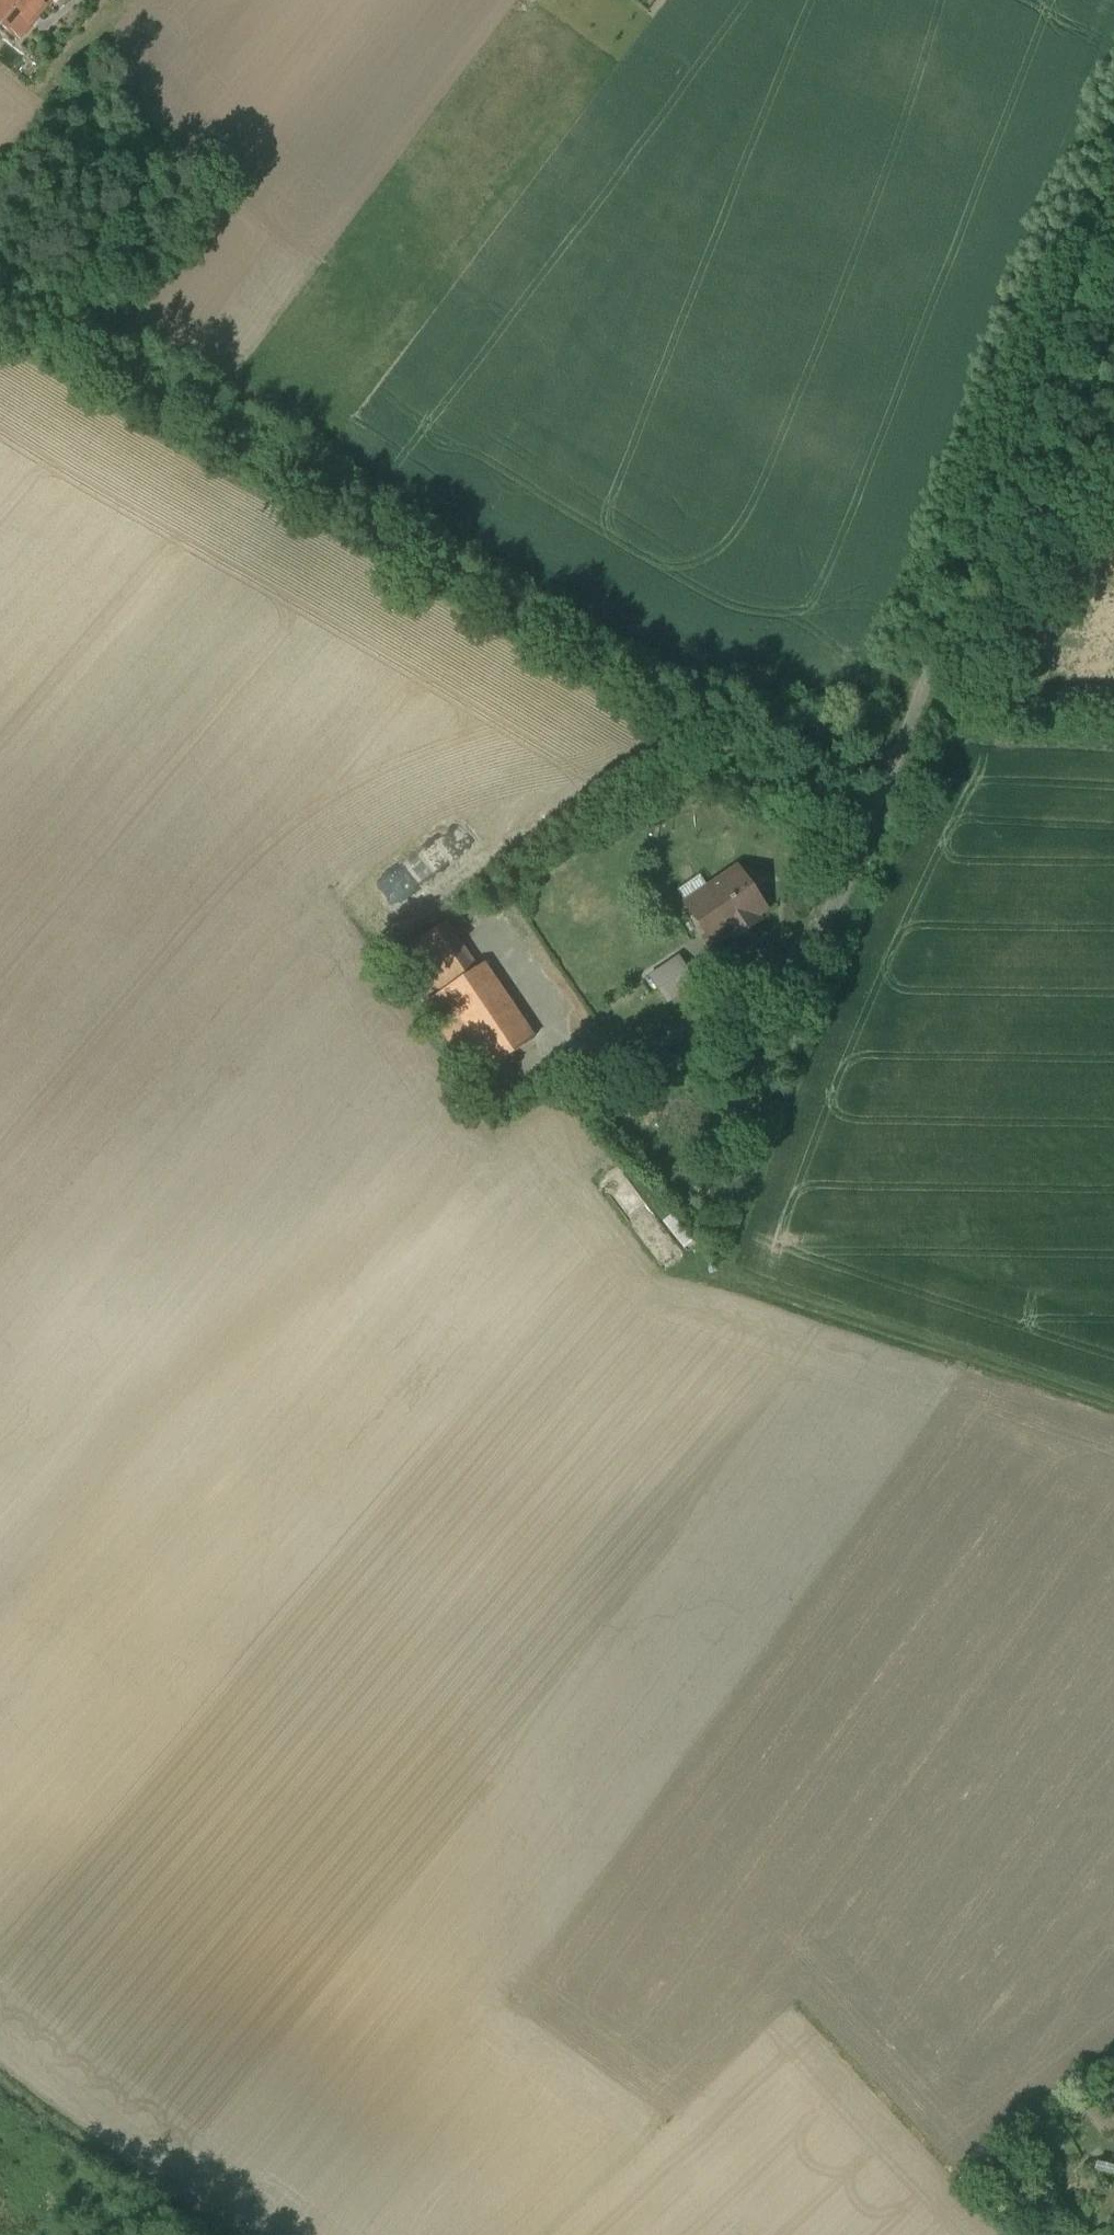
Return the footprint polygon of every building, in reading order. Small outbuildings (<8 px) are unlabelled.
[(18,40),(51,0),(0,0),(0,25),(18,40)] [(738,868),(709,888),(710,890),(688,905),(687,903),(686,904),(713,943),(732,931),(736,936),(759,920),(755,915),(766,908),(738,868)] [(534,1039),(483,963),(476,968),(446,923),(413,946),(443,990),(424,1003),(475,1078),(534,1039)] [(680,956),(650,976),(668,1002),(697,982),(680,956)]
